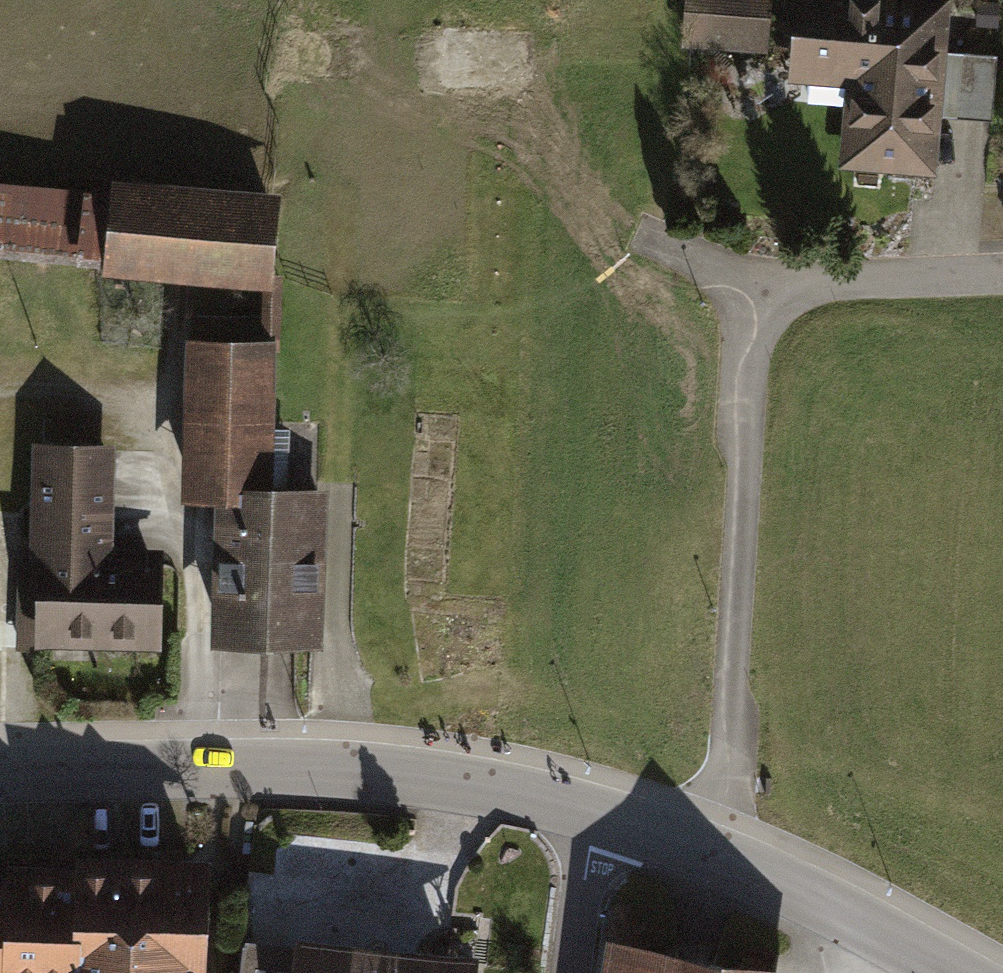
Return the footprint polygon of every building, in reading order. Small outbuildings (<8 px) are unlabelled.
[(690,44),(767,49),(770,0),(693,0),(690,44)] [(945,8),(834,0),(807,0),(801,86),(850,90),(845,161),(934,167),(945,8)] [(523,36),(421,40),(424,95),(525,91),(523,36)] [(998,59),(966,56),(959,118),(992,121),(998,59)] [(0,186),(0,239),(257,269),(265,205),(116,188),(115,199),(0,186)] [(226,486),(222,634),(313,636),(317,490),(260,489),(264,324),(194,322),(190,485),(226,486)] [(39,450),(36,538),(101,540),(104,452),(39,450)] [(42,647),(42,630),(155,635),(158,564),(20,559),(16,646),(42,647)] [(184,972),(192,972),(197,875),(76,868),(75,879),(7,875),(7,887),(0,887),(0,972),(184,972)] [(297,972),(447,972),(448,960),(302,940),(297,972)] [(616,942),(611,972),(799,972),(616,942)]
